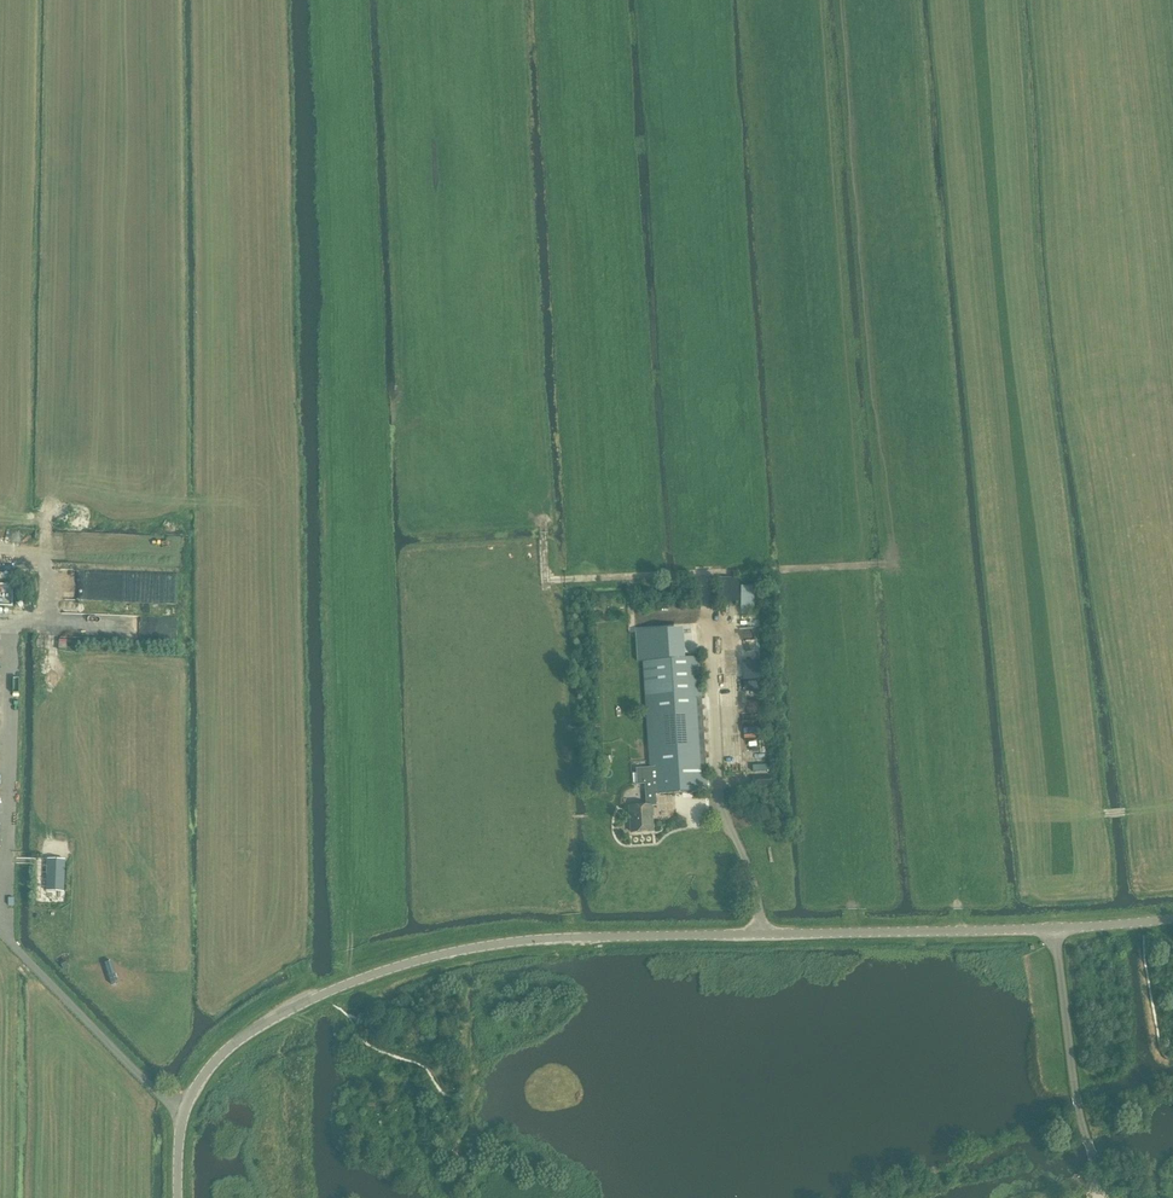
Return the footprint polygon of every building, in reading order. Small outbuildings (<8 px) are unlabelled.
[(630,807),(632,833),(652,831),(651,817),(654,817),(653,806),(656,806),(656,794),(707,791),(698,657),(644,661),(652,794),(646,794),(647,806),(630,807)] [(752,777),(753,785),(770,785),(770,776),(752,777)] [(48,860),(47,891),(64,892),(65,860),(48,860)] [(1129,1197),(1136,1197),(1136,1189),(1128,1190),(1129,1197)]
